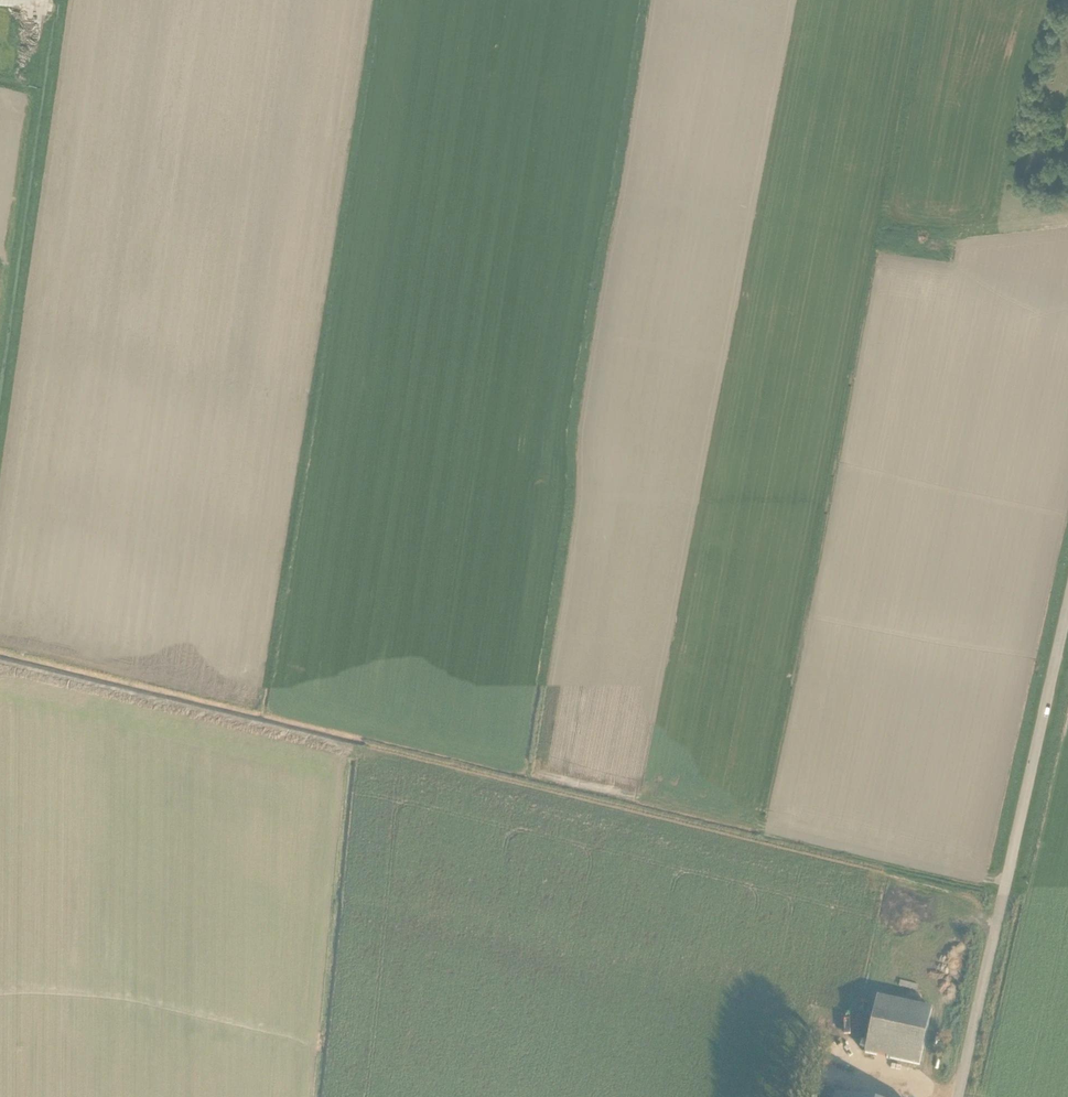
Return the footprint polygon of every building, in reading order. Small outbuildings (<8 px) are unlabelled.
[(920,1065),(932,1009),(878,997),(865,1053),(920,1065)]
